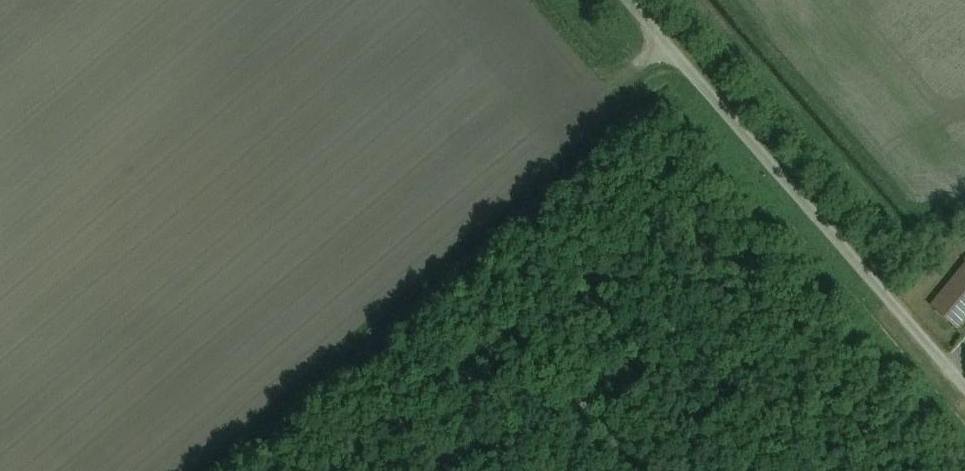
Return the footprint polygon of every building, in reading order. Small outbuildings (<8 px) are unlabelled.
[(964,323),(964,269),(932,308),(958,332),(964,323)]
